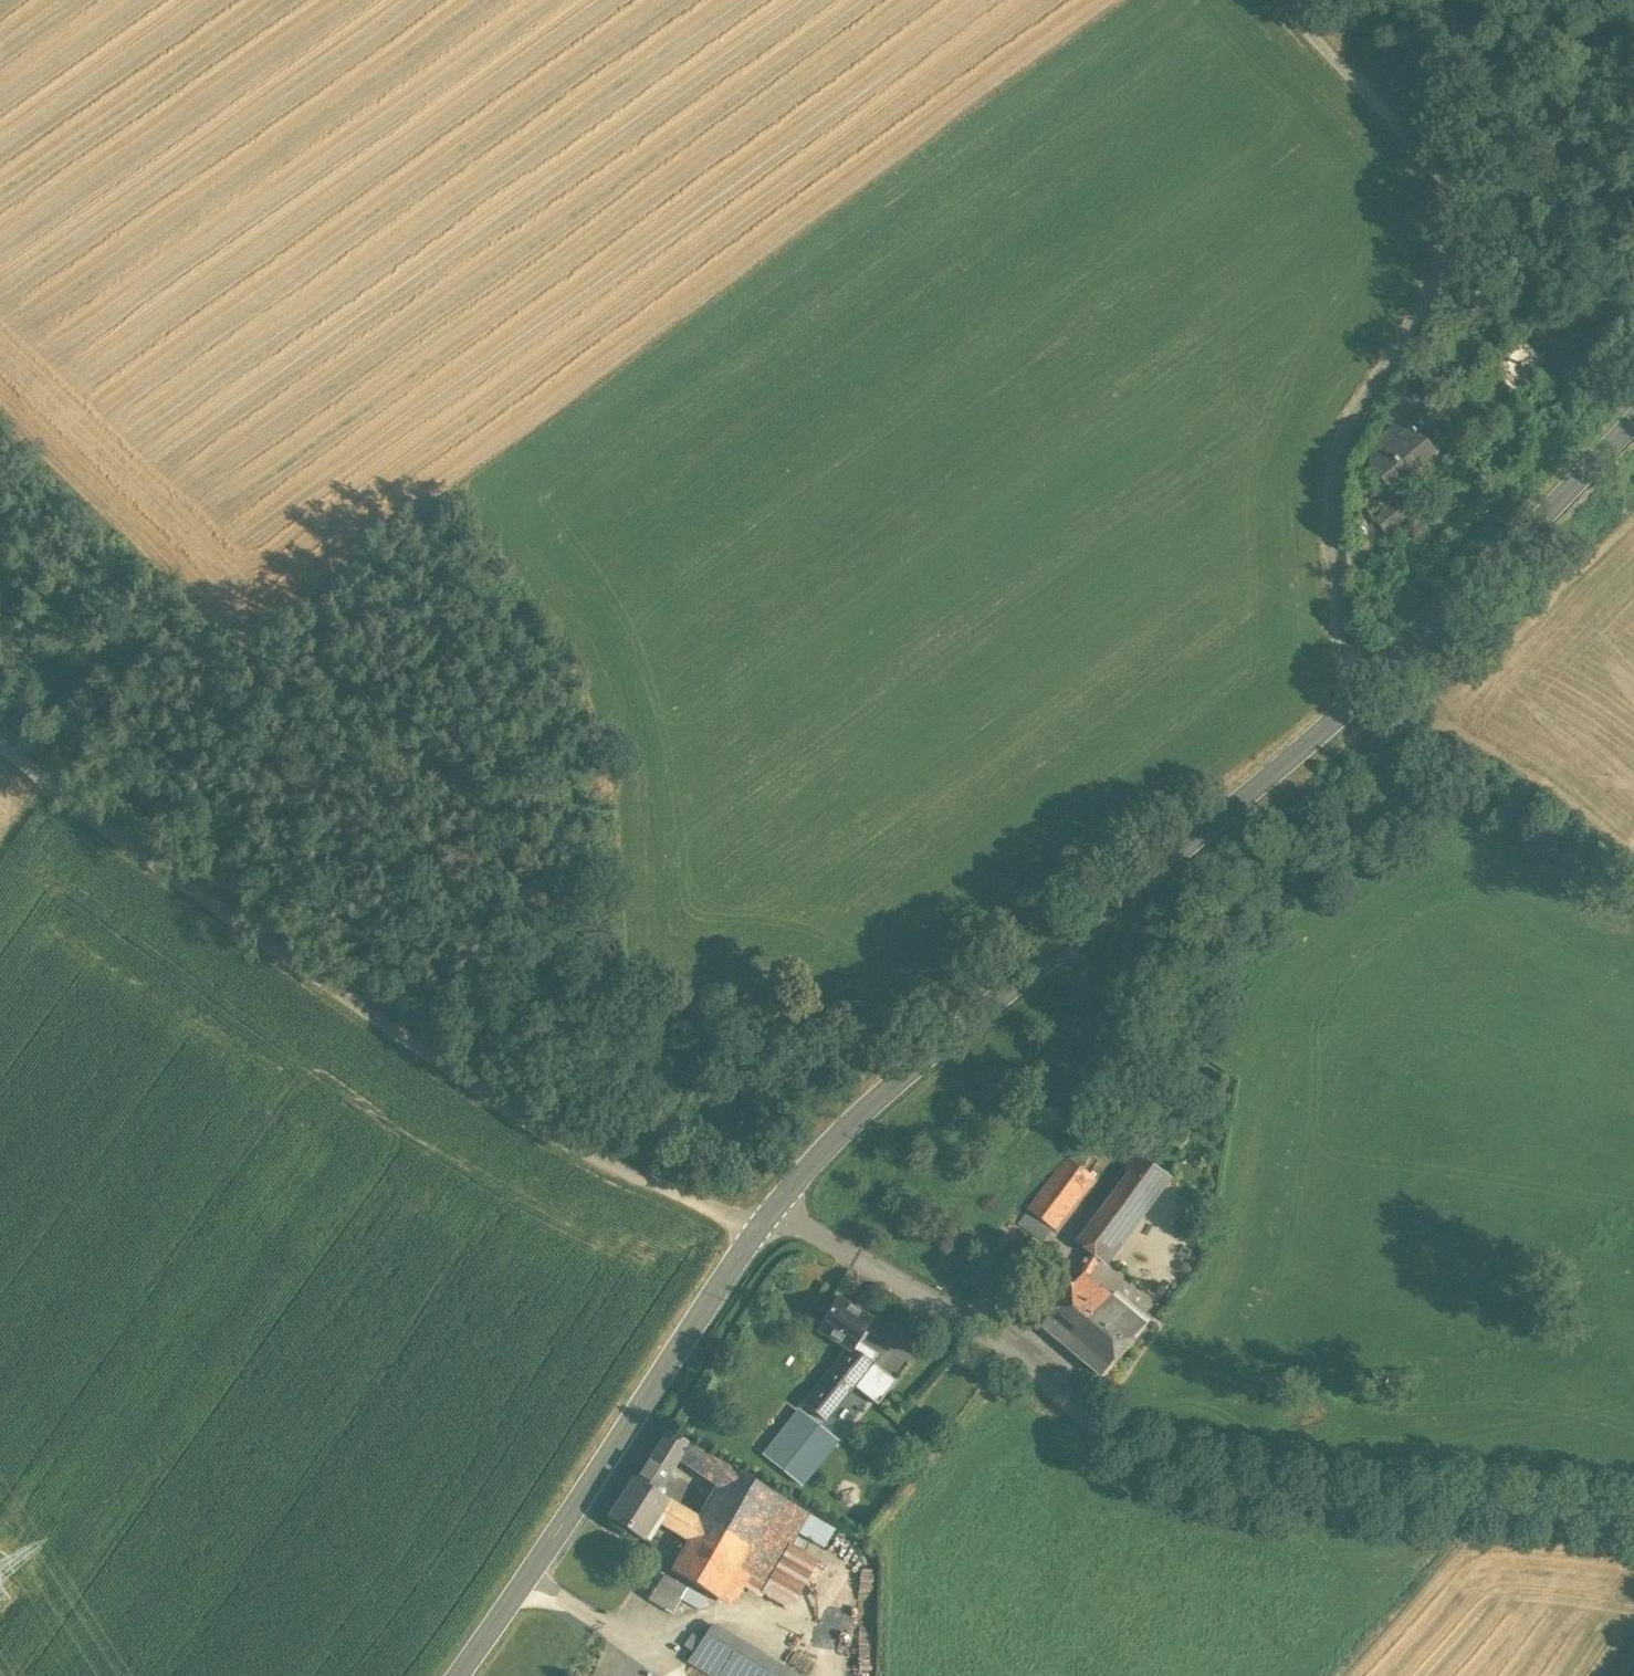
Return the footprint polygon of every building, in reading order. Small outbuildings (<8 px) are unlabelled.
[(1425,401),(1405,418),(1417,433),(1437,416),(1425,401)] [(1405,418),(1390,430),(1398,440),(1368,464),(1390,492),(1435,455),(1417,433),(1405,418)] [(1391,504),(1372,520),(1383,534),(1402,518),(1391,504)] [(1068,1159),(1029,1211),(1051,1228),(1056,1231),(1095,1179),(1068,1159)] [(1132,1173),(1078,1245),(1103,1263),(1157,1191),(1132,1173)] [(1051,1228),(1029,1211),(1019,1224),(1042,1241),(1051,1228)] [(1146,1328),(1084,1277),(1042,1326),(1104,1378),(1146,1328)] [(853,1309),(837,1300),(817,1331),(848,1351),(798,1413),(816,1427),(817,1428),(824,1421),(870,1363),(868,1361),(862,1358),(869,1346),(859,1340),(869,1324),(871,1321),(863,1316),(866,1312),(866,1309),(865,1306),(858,1302),(853,1309)] [(884,1361),(876,1356),(871,1363),(879,1368),(884,1361)] [(870,1363),(824,1421),(817,1428),(835,1442),(887,1377),(879,1370),(870,1363)] [(816,1427),(804,1443),(786,1429),(764,1456),(800,1485),(835,1442),(817,1428),(816,1427)] [(807,1515),(668,1434),(661,1445),(678,1458),(721,1487),(701,1521),(692,1516),(690,1521),(681,1537),(690,1542),(671,1572),(716,1600),(734,1570),(764,1589),(797,1532),(807,1515)] [(653,1458),(637,1483),(633,1481),(609,1520),(642,1541),(656,1520),(664,1526),(674,1511),(665,1505),(667,1502),(655,1495),(671,1470),(654,1459),(654,1458),(653,1458)] [(674,1511),(664,1526),(681,1537),(690,1521),(674,1511)] [(833,1530),(807,1515),(797,1532),(822,1548),(833,1530)] [(683,1589),(663,1625),(672,1630),(688,1600),(696,1604),(700,1598),(683,1589)] [(706,1635),(687,1663),(708,1675),(772,1675),(706,1635)]
